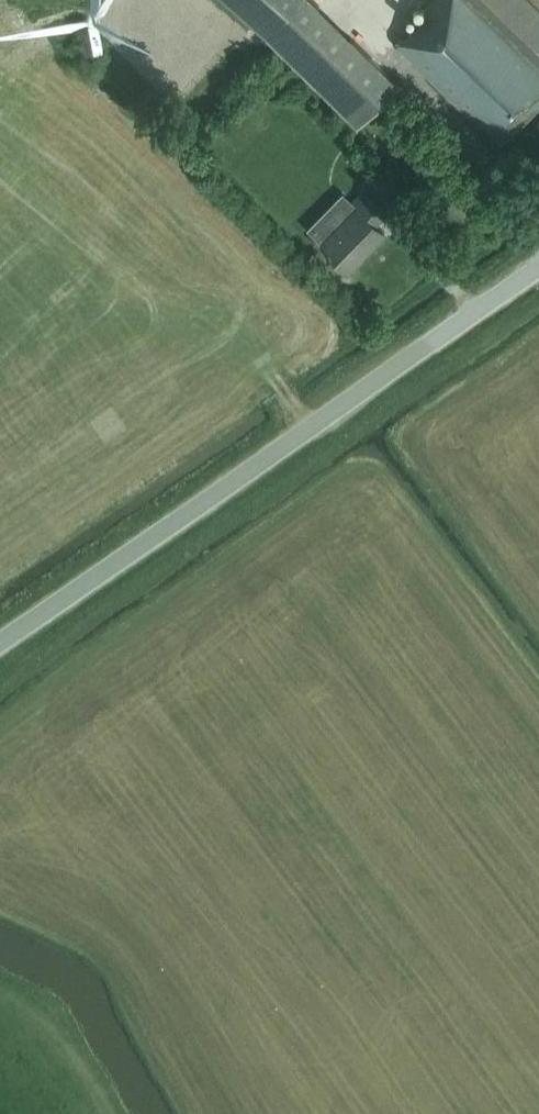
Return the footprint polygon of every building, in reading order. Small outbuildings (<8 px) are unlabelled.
[(356,122),(397,80),(314,0),(226,0),(265,34),(356,122)] [(481,118),(502,138),(538,100),(538,8),(531,0),(434,0),(411,24),(413,26),(397,43),(477,121),(481,118)] [(354,200),(359,205),(322,242),(349,268),(385,230),(376,221),(387,210),(365,188),(354,200)]
